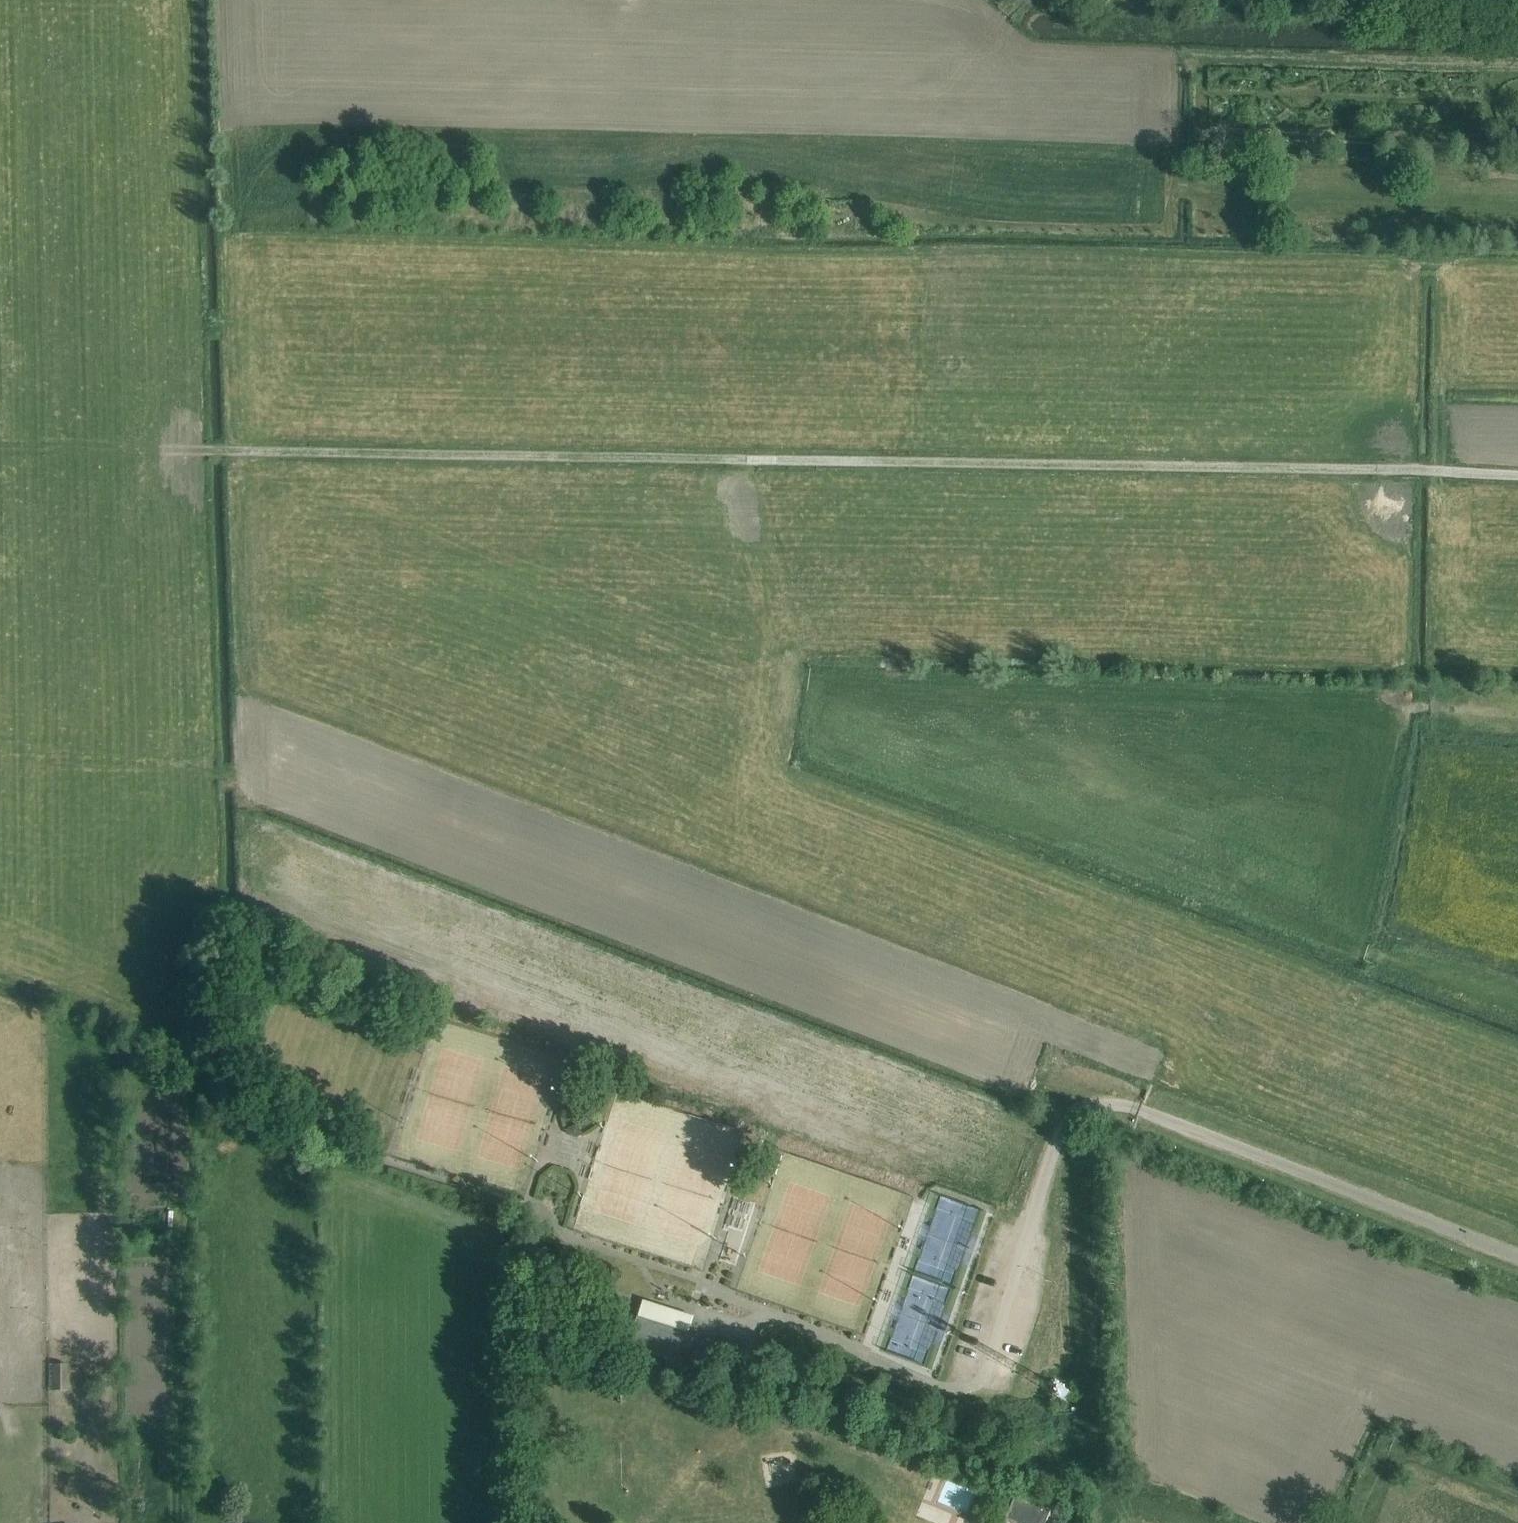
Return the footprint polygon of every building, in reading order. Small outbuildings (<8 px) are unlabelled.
[(690,1366),(694,1355),(699,1336),(688,1332),(687,1334),(649,1322),(650,1320),(638,1317),(632,1336),(629,1347),(690,1366)] [(1000,1521),(1005,1522),(1057,1522),(1064,1507),(1014,1487),(1000,1521)]
